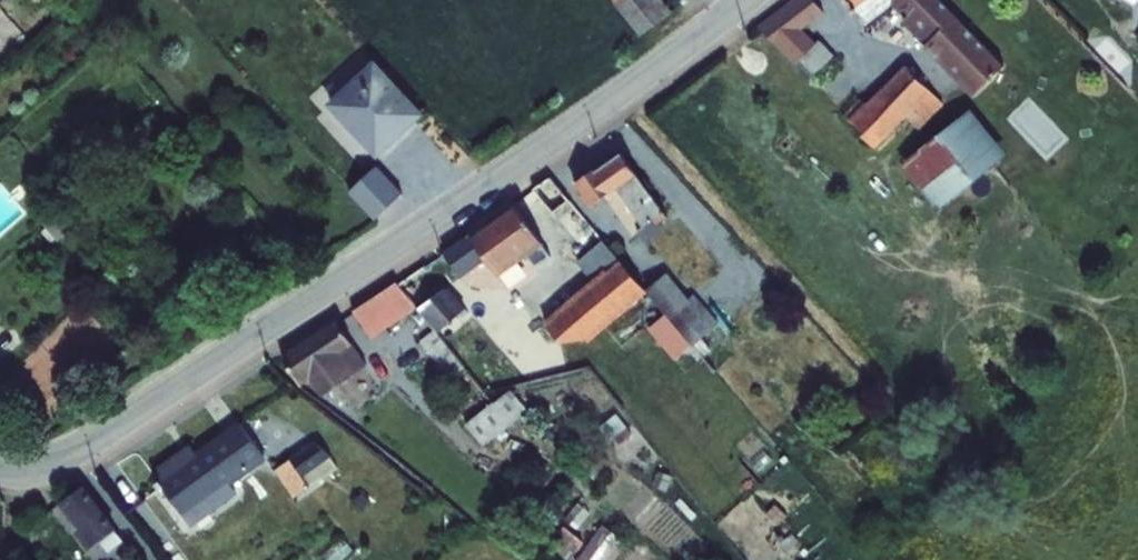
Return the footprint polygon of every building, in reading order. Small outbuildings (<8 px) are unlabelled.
[(640,37),(672,13),(662,0),(611,0),(640,37)] [(815,44),(802,31),(824,14),(813,0),(795,0),(758,28),(795,64),(815,44)] [(854,10),(865,26),(891,5),(900,15),(906,9),(910,14),(901,23),(972,98),(1005,67),(940,0),(845,0),(854,10)] [(815,44),(795,64),(810,79),(834,55),(820,40),(815,44)] [(51,59),(41,68),(54,83),(65,74),(51,59)] [(375,61),(327,105),(377,159),(425,115),(375,61)] [(847,121),(861,135),(875,149),(906,118),(919,131),(944,105),(906,65),(866,104),(864,103),(864,104),(847,121)] [(847,121),(864,104),(859,99),(843,116),(841,114),(837,119),(856,139),(861,135),(847,121)] [(975,118),(903,172),(938,217),(1009,163),(975,118)] [(596,169),(573,185),(590,209),(605,199),(631,237),(637,233),(645,243),(662,232),(659,228),(669,221),(664,213),(623,155),(598,172),(596,169)] [(377,166),(350,192),(376,219),(403,194),(377,166)] [(548,180),(532,191),(551,215),(553,214),(562,225),(578,212),(570,202),(568,203),(548,180)] [(469,236),(488,264),(499,278),(543,245),(514,204),(469,236)] [(48,228),(42,233),(51,244),(56,239),(58,242),(80,223),(66,206),(45,224),(48,228)] [(398,285),(417,309),(438,333),(466,309),(453,294),(460,289),(458,285),(488,264),(469,236),(398,285)] [(600,275),(542,323),(560,344),(587,340),(588,344),(647,294),(603,241),(586,256),(600,275)] [(667,273),(646,291),(693,347),(719,325),(694,295),(689,300),(667,273)] [(417,309),(398,285),(396,283),(353,312),(371,340),(417,309)] [(336,322),(282,358),(302,386),(311,381),(322,398),(367,368),(336,322)] [(434,331),(418,344),(424,351),(434,343),(440,352),(431,359),(449,380),(464,368),(434,331)] [(493,402),(465,425),(483,447),(526,413),(509,391),(495,403),(493,402)] [(617,415),(600,428),(611,443),(616,438),(622,445),(634,436),(617,415)] [(190,445),(151,473),(191,528),(238,495),(232,487),(267,461),(239,422),(196,453),(190,445)] [(291,460),(274,471),(294,499),(339,469),(332,458),(314,442),(289,459),(291,460)] [(84,486),(59,505),(78,530),(74,533),(88,551),(99,543),(108,554),(124,543),(115,531),(117,530),(84,486)] [(362,494),(353,504),(362,513),(371,503),(362,494)] [(603,526),(590,545),(608,557),(621,538),(603,526)] [(320,558),(322,559),(342,559),(353,551),(343,539),(320,558)]
